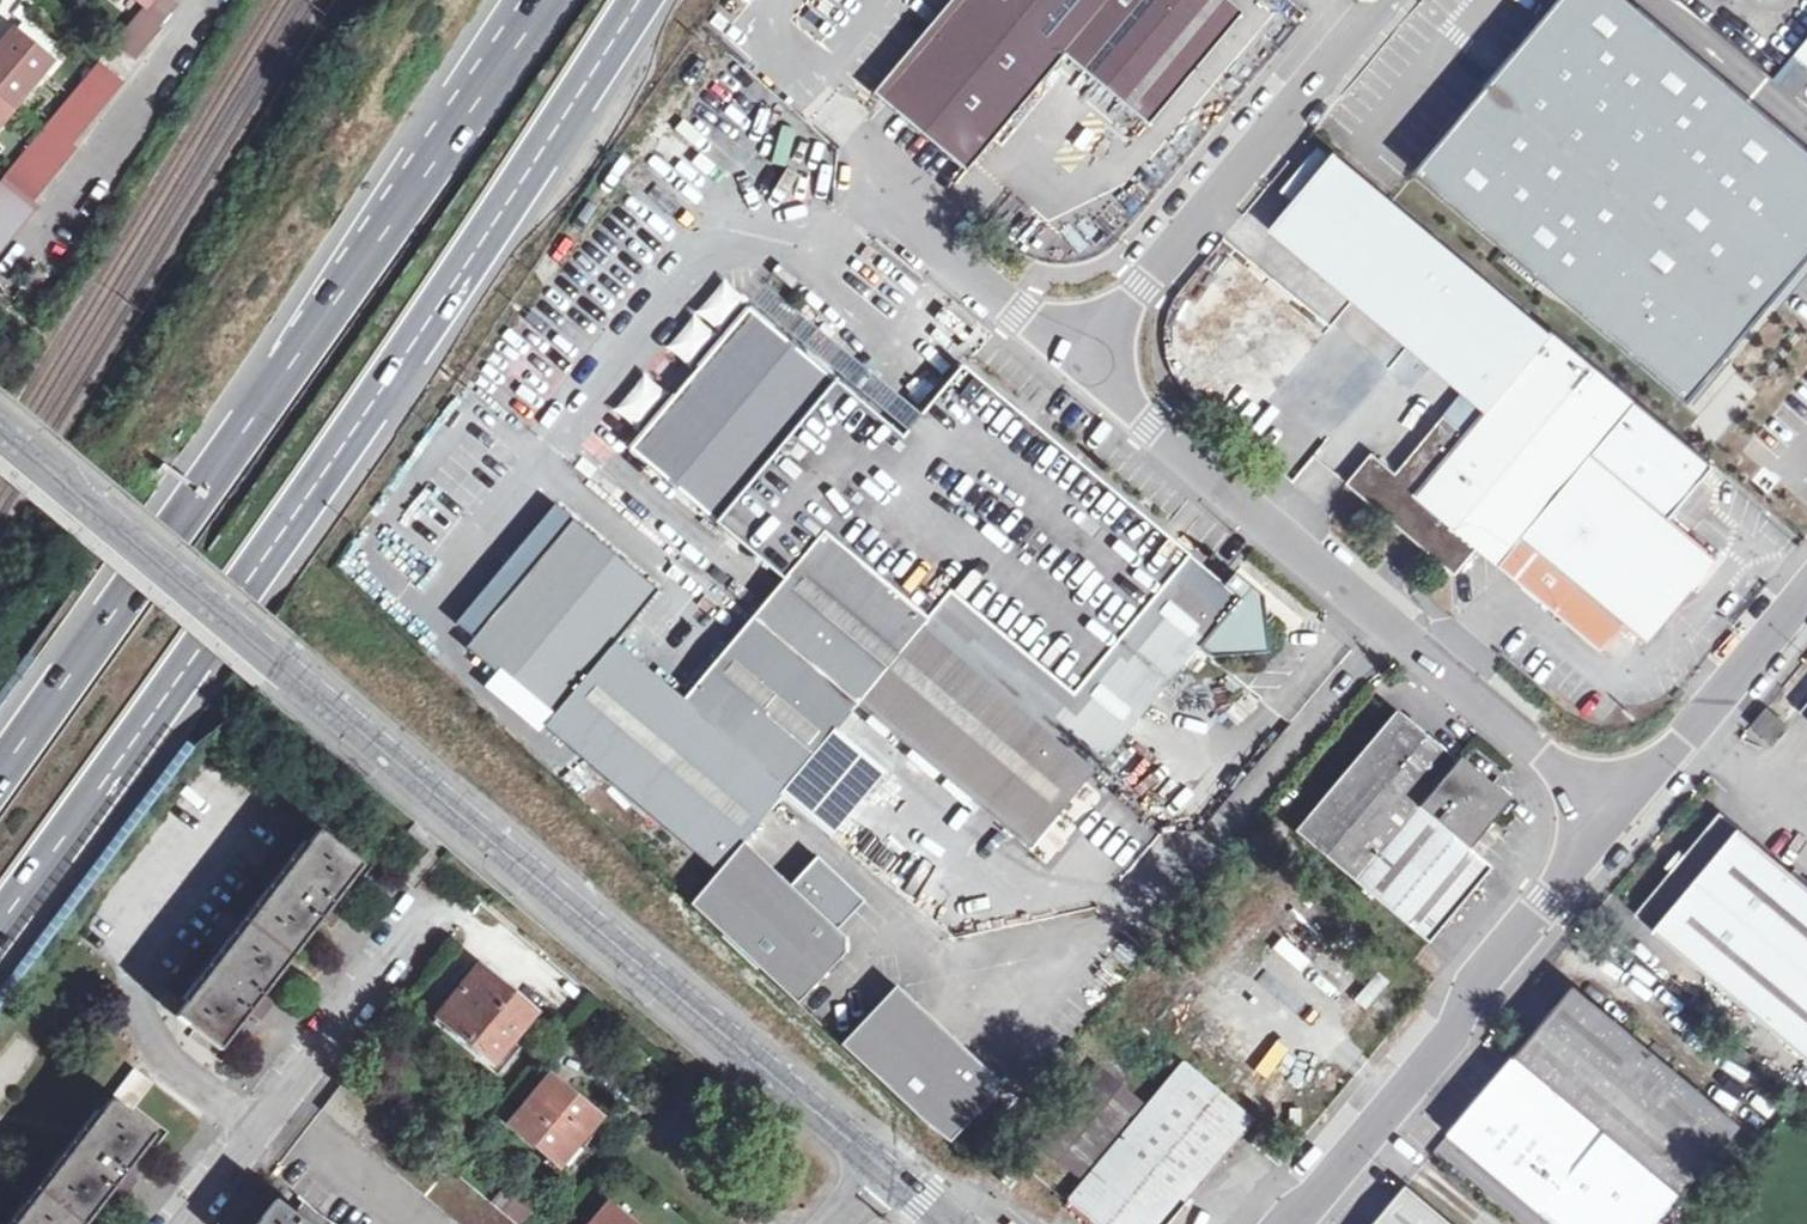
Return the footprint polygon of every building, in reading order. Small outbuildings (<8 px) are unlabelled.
[(145,10),(115,46),(133,60),(174,10),(164,0),(133,0),(145,10)] [(1224,0),(966,0),(886,95),(973,168),(1065,58),(1149,126),(1242,15),(1224,0)] [(1633,0),(1466,0),(1456,11),(1560,99),(1568,91),(1602,119),(1533,202),(1601,262),(1581,286),(1745,425),(1806,349),(1806,146),(1676,37),(1673,32),(1633,0)] [(0,52),(0,96),(17,110),(55,64),(16,32),(0,52)] [(1792,55),(1806,68),(1806,38),(1792,55)] [(40,209),(34,203),(80,148),(75,143),(127,81),(103,61),(0,185),(0,256),(40,209)] [(1798,94),(1806,80),(1806,72),(1793,63),(1780,82),(1798,94)] [(769,210),(809,165),(716,87),(483,366),(534,409),(728,176),(769,210)] [(0,97),(0,130),(17,110),(0,97)] [(1548,336),(1332,155),(1274,224),(1468,386),(1490,405),(1548,336)] [(690,370),(748,301),(723,280),(665,349),(690,370)] [(822,533),(903,436),(834,381),(747,311),(631,449),(718,524),(783,581),(728,647),(683,700),(615,642),(658,591),(572,521),(466,648),(551,718),(544,727),(718,872),(743,842),(780,798),(857,706),(926,621),(822,533)] [(1490,405),(1467,434),(1444,415),(1396,473),(1372,453),(1347,483),(1418,541),(1453,571),(1477,543),(1601,647),(1624,621),(1647,640),(1678,604),(1718,557),(1671,517),(1714,466),(1552,331),(1548,336),(1490,405)] [(1029,849),(1121,738),(1196,649),(1210,659),(1267,654),(1261,597),(1235,574),(1224,587),(962,366),(903,436),(822,533),(926,621),(857,706),(1029,849)] [(605,471),(670,395),(644,373),(580,449),(605,471)] [(1490,405),(1468,386),(1444,415),(1467,434),(1490,405)] [(1785,725),(1768,709),(1756,724),(1774,740),(1785,725)] [(1396,711),(1294,833),(1355,884),(1427,944),(1455,912),(1491,869),(1468,849),(1480,835),(1508,801),(1459,759),(1457,761),(1396,711)] [(1722,815),(1685,860),(1682,863),(1675,872),(1637,917),(1806,1059),(1806,886),(1722,815)] [(318,833),(175,1018),(220,1054),(249,1017),(255,1022),(270,1003),(264,998),(320,925),(326,929),(340,911),(334,906),(363,868),(318,833)] [(690,905),(797,1005),(844,954),(844,937),(837,929),(790,886),(743,842),(718,872),(690,905)] [(863,900),(817,857),(790,886),(837,929),(863,900)] [(1671,869),(1675,872),(1682,863),(1685,860),(1681,857),(1671,869)] [(480,971),(439,1019),(494,1064),(509,1046),(504,1042),(529,1012),(480,971)] [(1372,1053),(1420,997),(1397,977),(1348,1033),(1372,1053)] [(1544,1025),(1518,1054),(1610,1132),(1682,1192),(1741,1122),(1578,985),(1544,1025)] [(1003,1086),(896,986),(841,1045),(919,1119),(949,1143),(1003,1086)] [(504,1042),(509,1046),(534,1016),(529,1012),(504,1042)] [(1545,1208),(1610,1132),(1518,1054),(1468,1114),(1455,1130),(1545,1208)] [(1258,1123),(1188,1063),(1067,1202),(1093,1223),(1170,1223),(1205,1184),(1258,1123)] [(1106,1069),(1041,1145),(1077,1177),(1143,1101),(1106,1069)] [(114,1190),(122,1195),(135,1178),(128,1172),(156,1135),(130,1114),(152,1085),(136,1072),(113,1101),(111,1099),(15,1223),(88,1223),(114,1190)] [(549,1078),(510,1124),(559,1166),(598,1119),(549,1078)] [(321,1114),(455,1223),(513,1223),(502,1214),(490,1205),(450,1171),(346,1083),(321,1114)] [(1409,1186),(1378,1223),(1455,1223),(1409,1186)] [(490,1205),(502,1214),(511,1202),(500,1193),(490,1205)] [(258,1223),(311,1223),(297,1213),(294,1216),(276,1201),(258,1223)] [(593,1223),(628,1223),(607,1207),(593,1223)]
